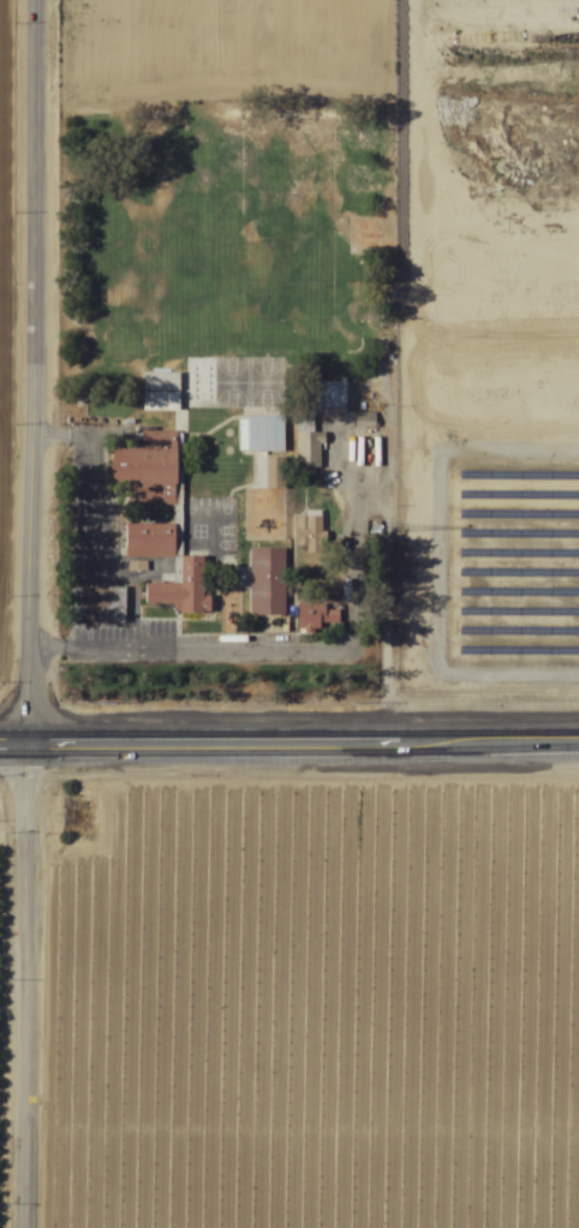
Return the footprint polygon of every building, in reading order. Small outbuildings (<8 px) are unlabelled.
[(345,414),(345,383),(315,383),(315,414),(345,414)] [(295,466),(320,466),(320,433),(311,433),(311,413),(295,413),(295,466)] [(282,417),(238,417),(238,452),(282,452),(282,417)] [(176,431),(138,432),(139,447),(111,447),(111,490),(125,490),(125,503),(176,503),(176,431)] [(274,458),(264,458),(264,489),(274,489),(274,458)] [(295,553),(321,553),(321,514),(295,514),(295,553)] [(124,558),(176,559),(176,523),(124,523),(124,558)] [(283,549),(248,549),(248,616),(283,616),(283,549)] [(177,606),(177,614),(206,614),(206,557),(180,557),(180,585),(143,585),(143,606),(177,606)] [(102,588),(102,622),(124,622),(124,588),(102,588)] [(296,604),(296,625),(338,625),(338,610),(324,610),(324,604),(296,604)]
